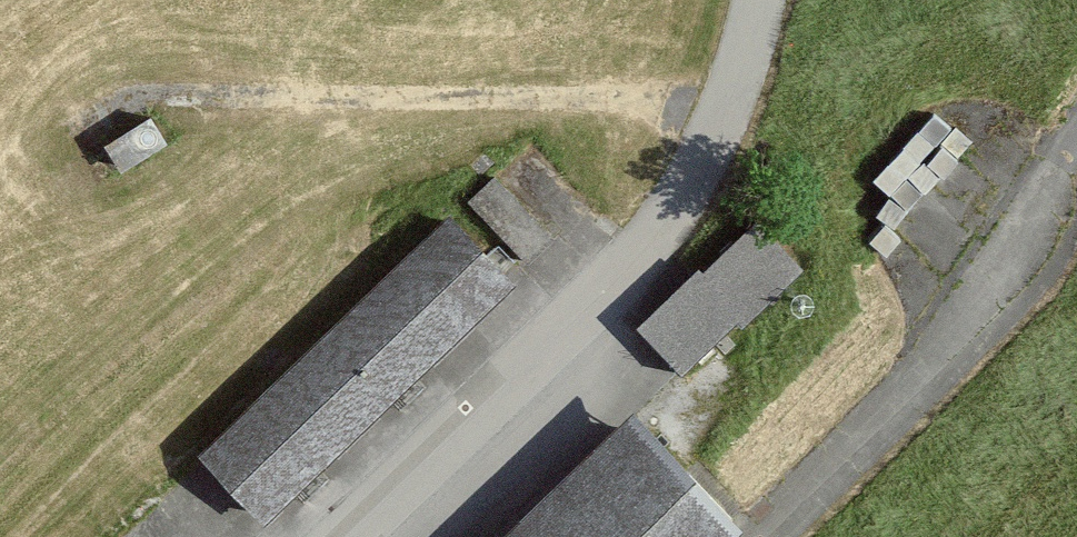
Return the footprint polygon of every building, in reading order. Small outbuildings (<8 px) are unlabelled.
[(938,98),(867,177),(903,209),(974,130),(938,98)] [(454,195),(207,452),(281,523),(528,266),(454,195)] [(637,315),(684,364),(802,253),(755,204),(637,315)] [(497,536),(717,536),(753,501),(644,392),(497,536)]
